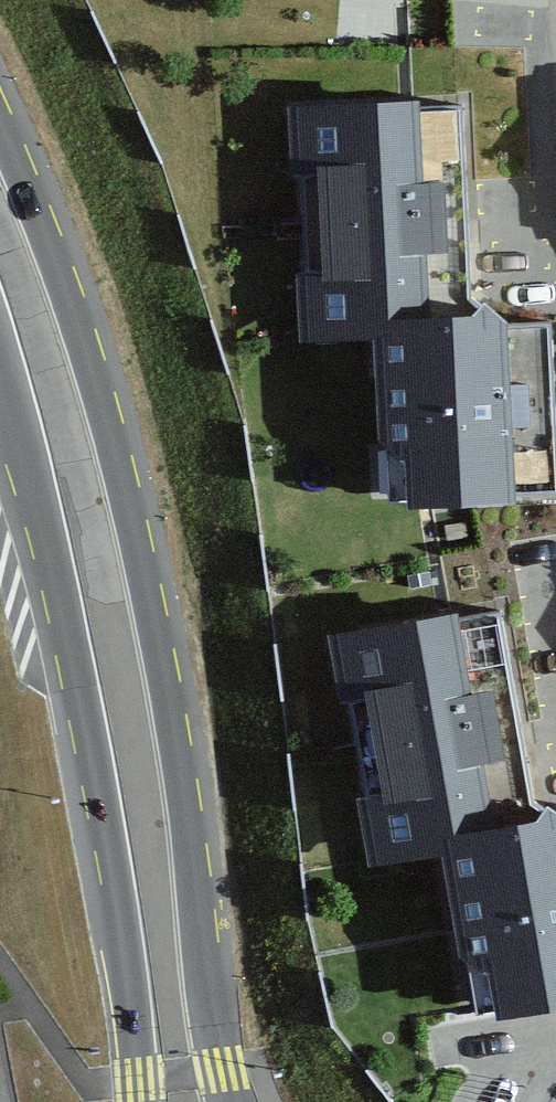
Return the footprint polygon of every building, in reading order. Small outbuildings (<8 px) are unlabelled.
[(297,116),(309,349),(380,346),(430,343),(418,110),(297,116)] [(380,346),(388,514),(514,508),(506,339),(430,343),(380,346)] [(334,622),(374,850),(444,828),(493,800),(457,600),(334,622)] [(475,1011),(555,997),(555,785),(548,780),(535,793),(493,800),(444,828),(475,1011)]
